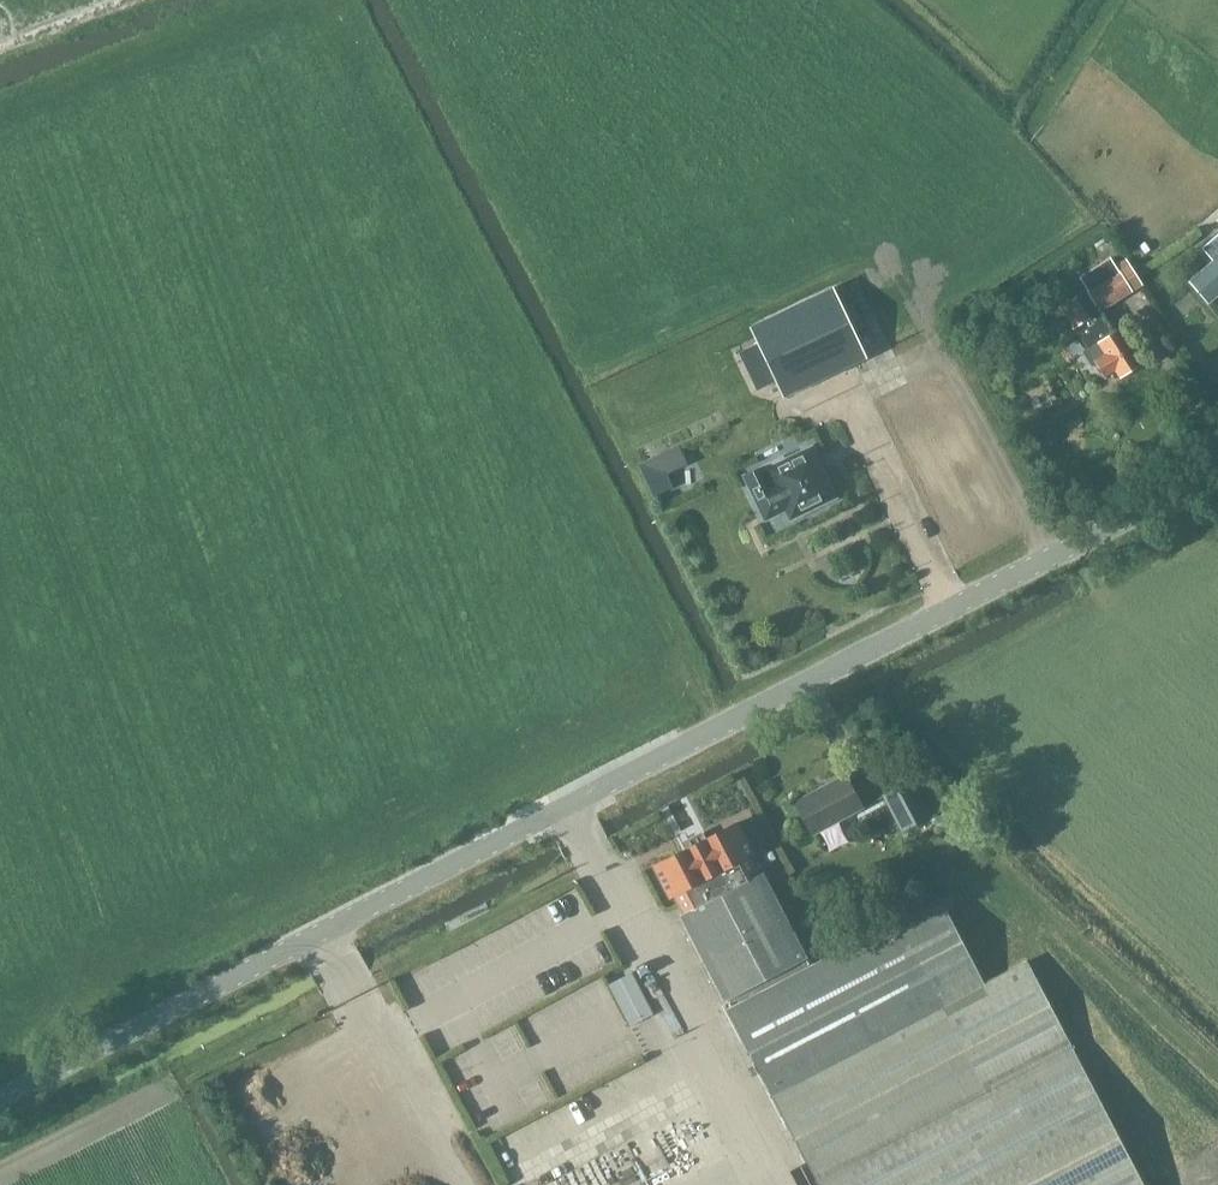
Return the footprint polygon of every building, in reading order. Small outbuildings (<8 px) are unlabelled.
[(1217,293),(1217,233),(1203,246),(1214,259),(1188,281),(1207,303),(1217,293)] [(1099,312),(1138,287),(1142,284),(1120,249),(1116,252),(1122,261),(1116,265),(1117,267),(1088,286),(1089,288),(1079,294),(1078,293),(1058,306),(1072,329),(1073,329),(1104,378),(1114,371),(1118,378),(1142,363),(1120,329),(1113,334),(1099,312)] [(786,397),(866,359),(832,288),(752,326),(786,397)] [(832,498),(815,462),(808,447),(746,477),(767,521),(787,511),(790,518),(832,498)] [(811,836),(835,823),(862,809),(844,776),(794,803),(811,836)] [(883,795),(898,823),(902,830),(915,823),(931,815),(922,798),(910,805),(900,786),(883,795)] [(897,920),(812,965),(764,874),(759,877),(748,856),(752,853),(736,823),(704,839),(700,833),(682,843),(685,849),(653,866),(669,897),(674,894),(683,913),(678,916),(722,1001),(728,998),(732,1006),(726,1009),(818,1184),(1144,1184),(1026,960),(984,983),(939,898),(897,920)] [(654,1013),(632,971),(607,984),(629,1026),(654,1013)]
